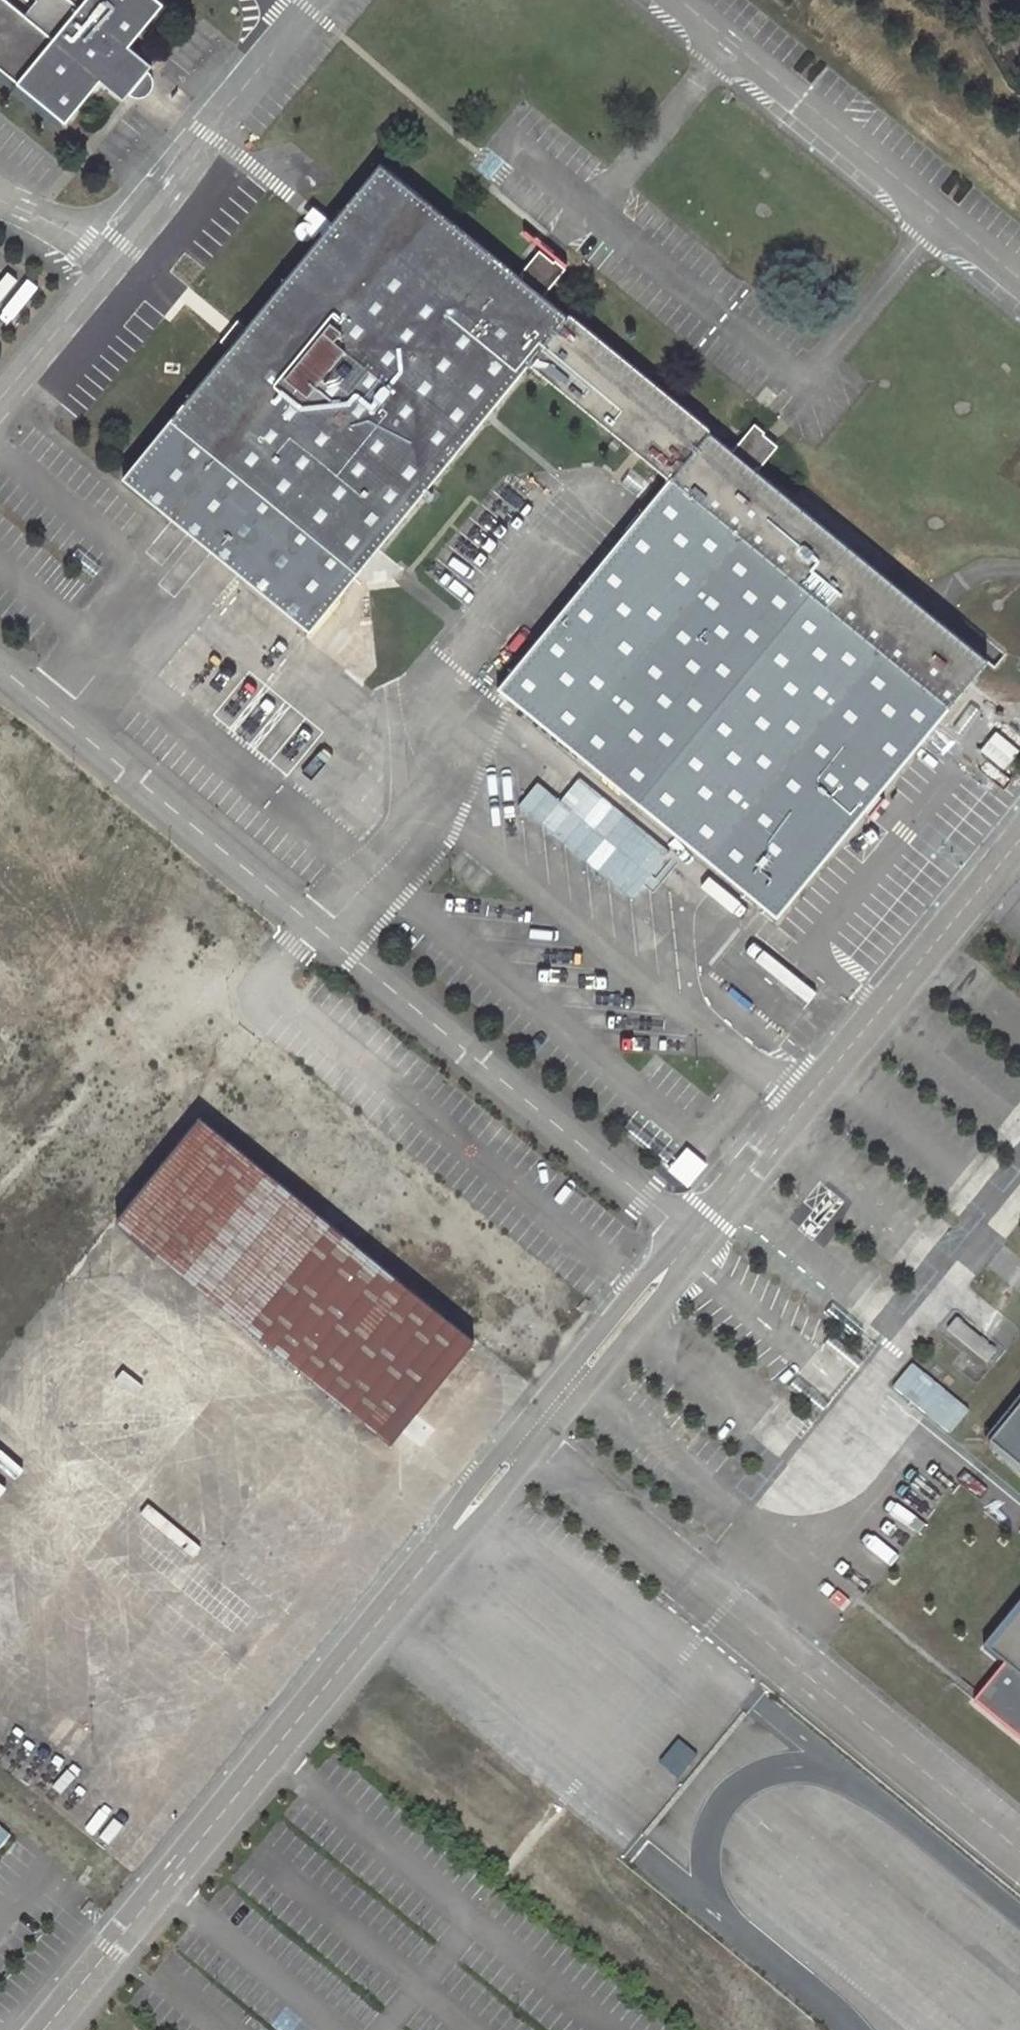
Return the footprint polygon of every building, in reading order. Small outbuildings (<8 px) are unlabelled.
[(162,0),(73,0),(81,7),(56,38),(10,0),(0,0),(0,67),(68,123),(103,81),(126,99),(133,90),(143,96),(153,93),(155,83),(148,73),(155,65),(132,46),(166,4),(162,0)] [(379,547),(531,361),(636,448),(644,454),(671,476),(648,505),(499,686),(780,915),(969,683),(989,659),(793,498),(756,468),(766,456),(754,446),(743,438),(733,450),(709,430),(711,427),(571,312),(569,315),(545,295),(554,284),(544,275),(532,265),(522,276),(512,267),(382,161),(333,222),(324,233),(243,332),(233,344),(124,476),(166,510),(312,630),(358,573),(369,583),(395,580),(405,568),(379,547)] [(394,1442),(477,1341),(203,1116),(120,1217),(394,1442)] [(993,1345),(959,1317),(950,1328),(984,1356),(993,1345)] [(991,1444),(1019,1468),(1019,1409),(991,1444)] [(987,1646),(1007,1663),(977,1700),(1019,1736),(1019,1606),(987,1646)] [(9,1835),(0,1827),(0,1846),(9,1835)]
